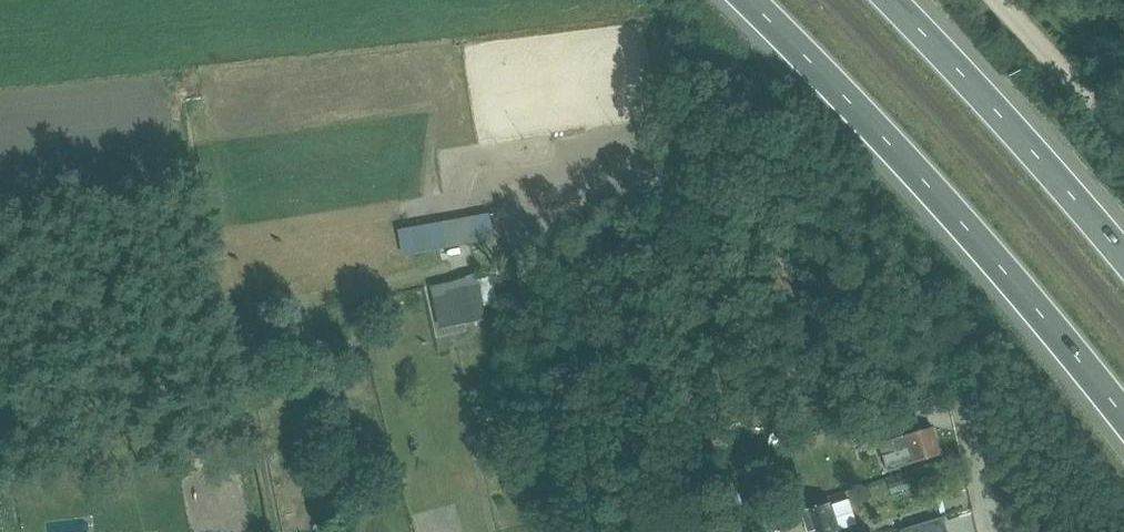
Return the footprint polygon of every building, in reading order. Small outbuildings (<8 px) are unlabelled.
[(472,217),(441,222),(446,248),(476,243),(472,217)] [(441,233),(429,236),(435,262),(446,259),(441,233)] [(453,281),(431,286),(439,328),(487,319),(484,306),(498,303),(492,277),(478,279),(477,274),(453,281)] [(922,431),(879,444),(888,472),(941,455),(933,427),(922,431)] [(770,467),(762,468),(769,499),(776,498),(770,467)] [(787,487),(777,490),(783,508),(793,504),(787,487)] [(803,511),(801,505),(765,517),(768,525),(777,522),(781,531),(841,531),(840,530),(857,525),(849,500),(832,505),(831,503),(803,511)] [(901,531),(948,531),(944,518),(901,531)] [(679,519),(674,531),(693,531),(695,526),(679,519)]
